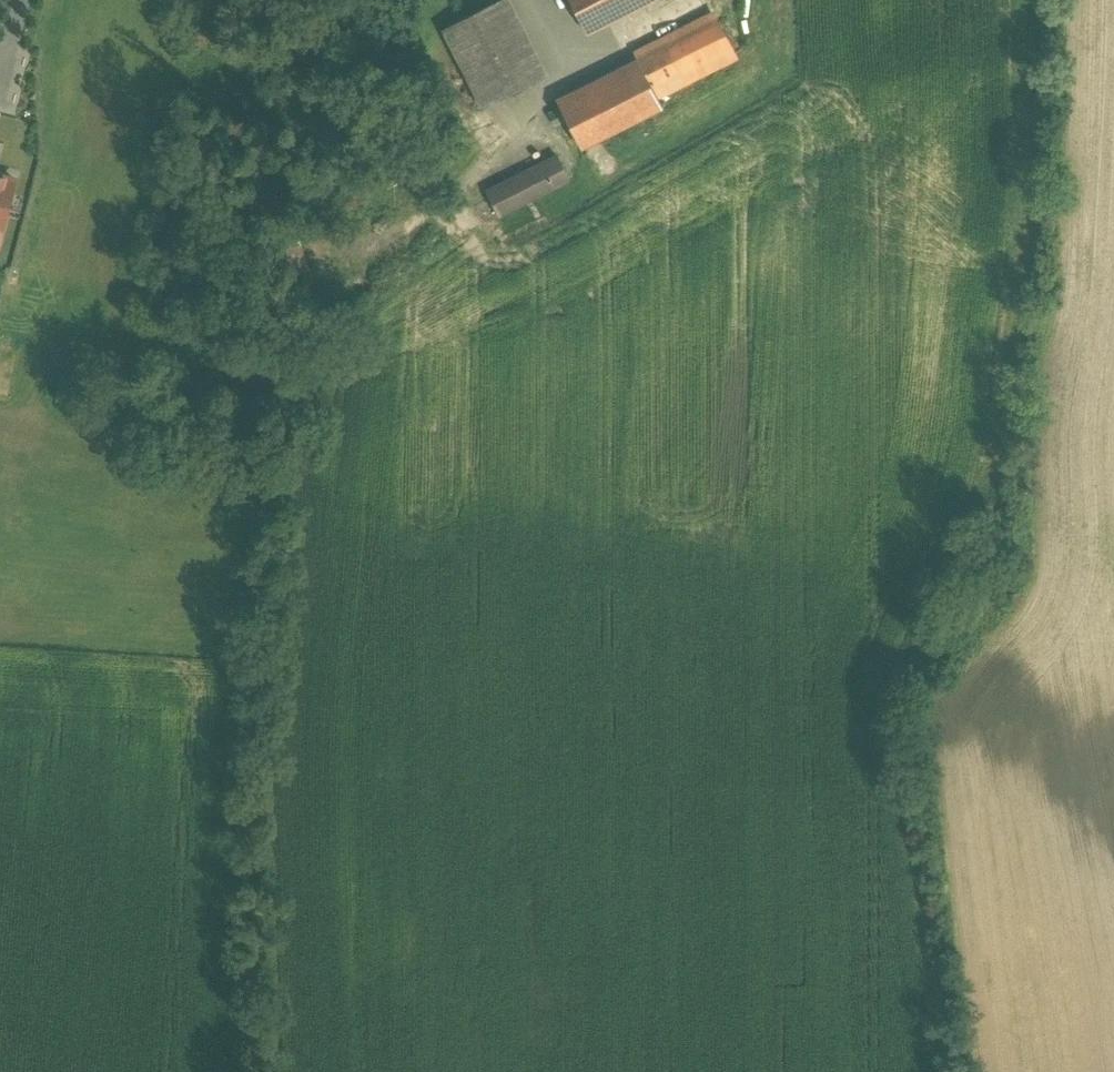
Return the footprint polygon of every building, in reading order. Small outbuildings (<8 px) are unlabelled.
[(0,42),(11,0),(0,0),(0,42)] [(517,0),(464,0),(442,11),(484,95),(549,62),(517,0)] [(659,86),(747,43),(726,0),(708,0),(634,36),(639,46),(557,86),(582,138),(665,98),(659,86)] [(574,14),(584,9),(588,17),(625,0),(567,0),(574,14)] [(573,162),(560,134),(486,171),(500,198),(573,162)] [(0,145),(0,232),(3,233),(22,150),(0,145)]
